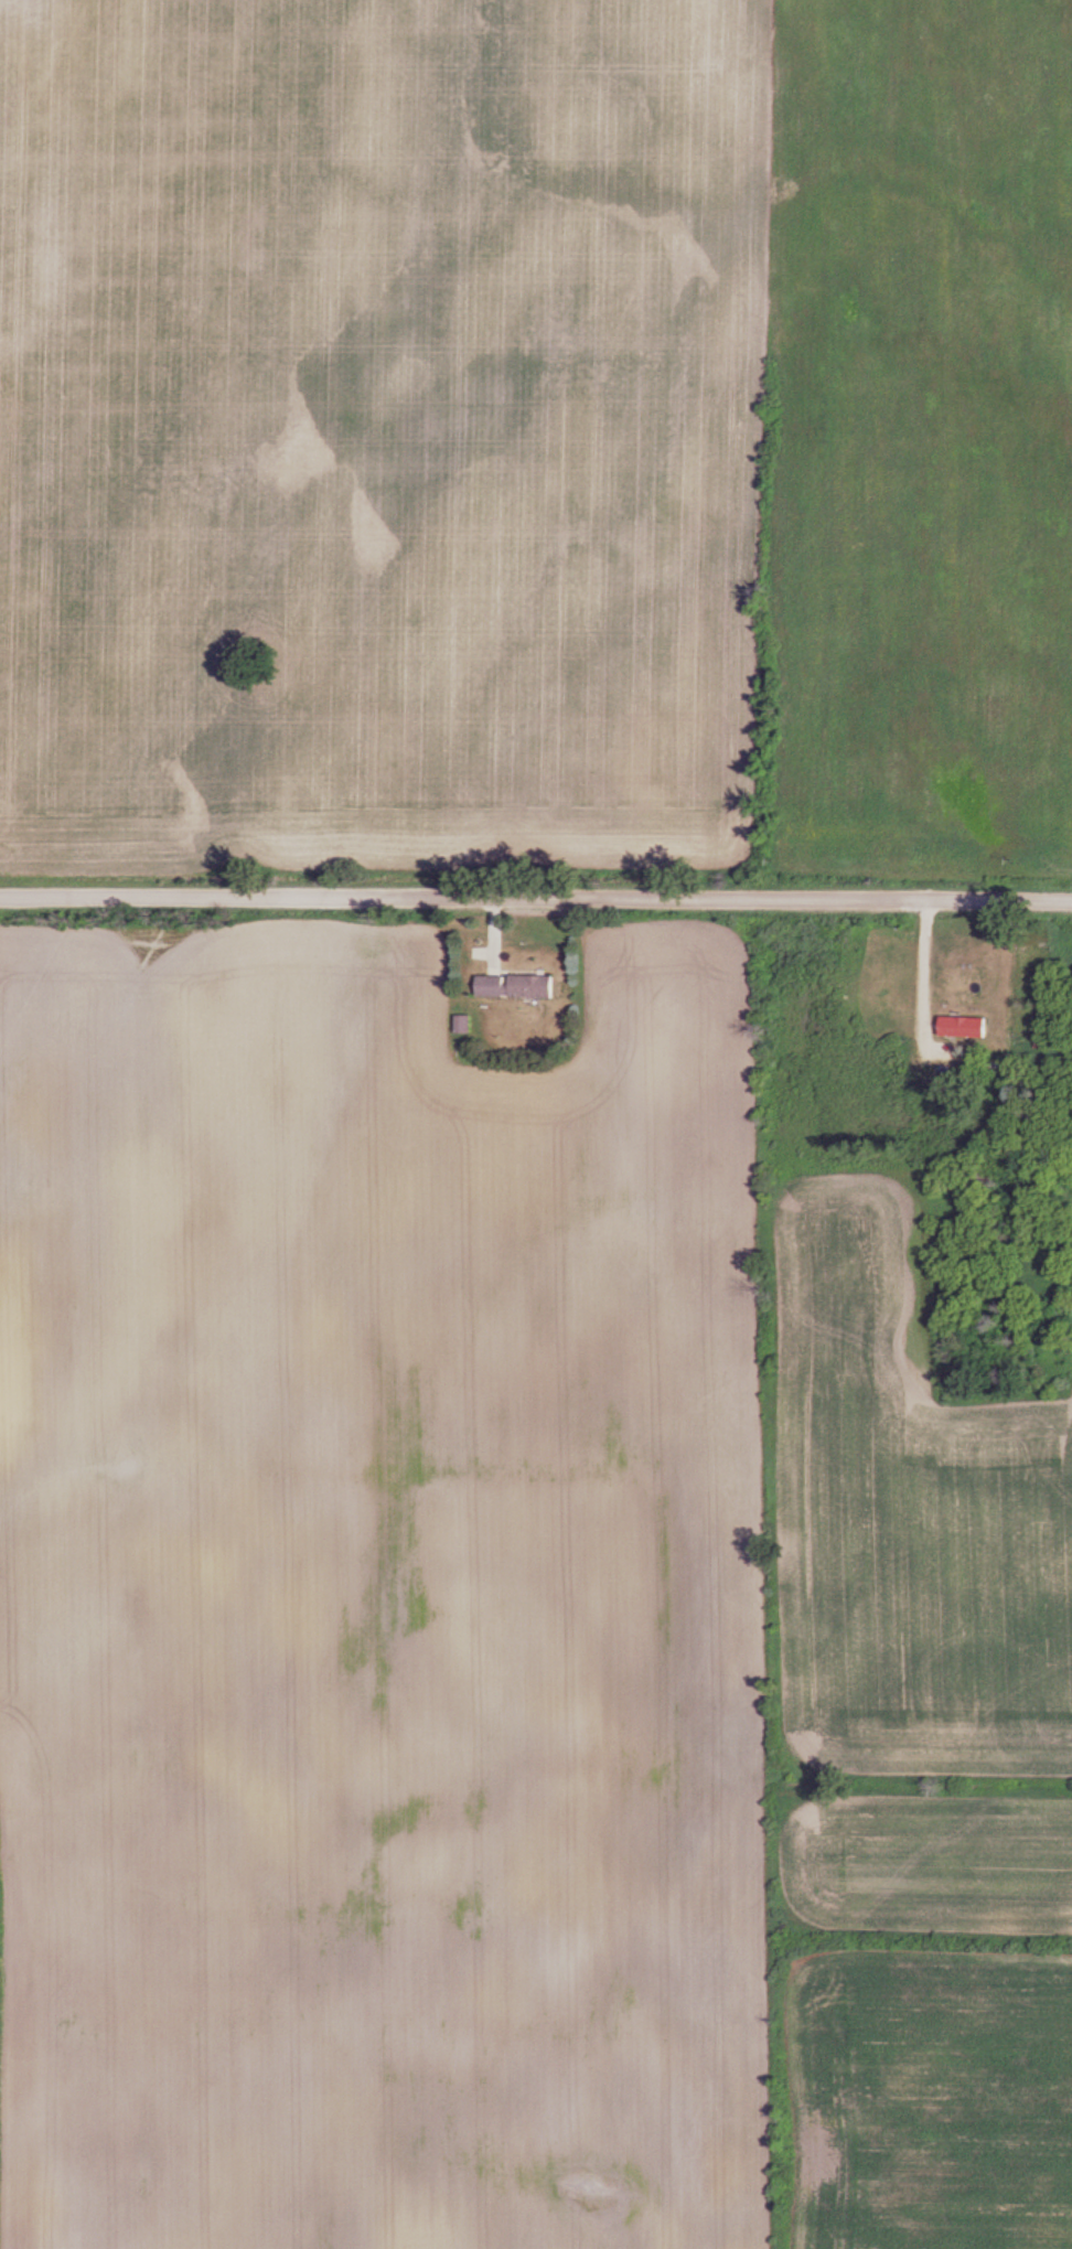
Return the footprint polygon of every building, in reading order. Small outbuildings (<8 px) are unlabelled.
[(558,997),(558,975),(481,975),(481,997),(558,997)] [(992,1017),(942,1017),(942,1037),(992,1037),(992,1017)]
